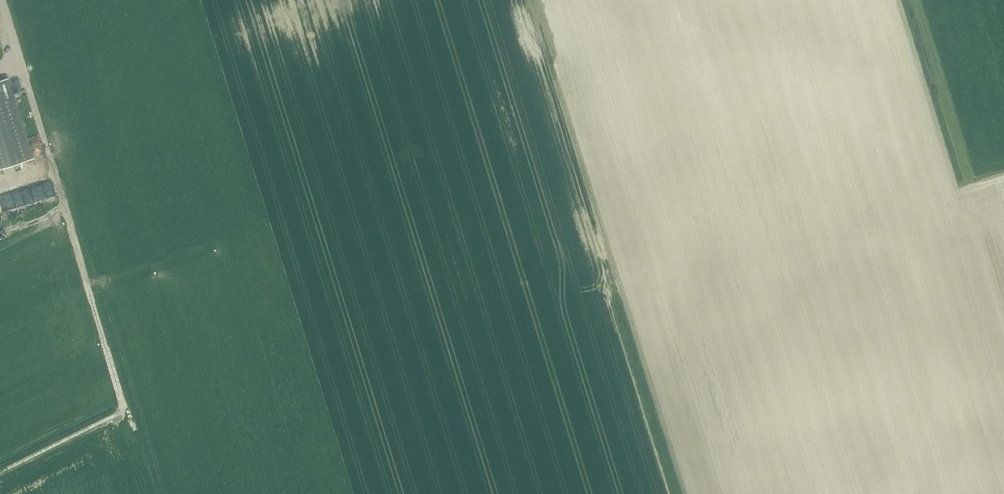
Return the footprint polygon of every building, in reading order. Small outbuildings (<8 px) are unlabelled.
[(21,77),(9,81),(17,105),(29,101),(21,77)] [(0,81),(0,168),(32,158),(7,78),(0,81)]
